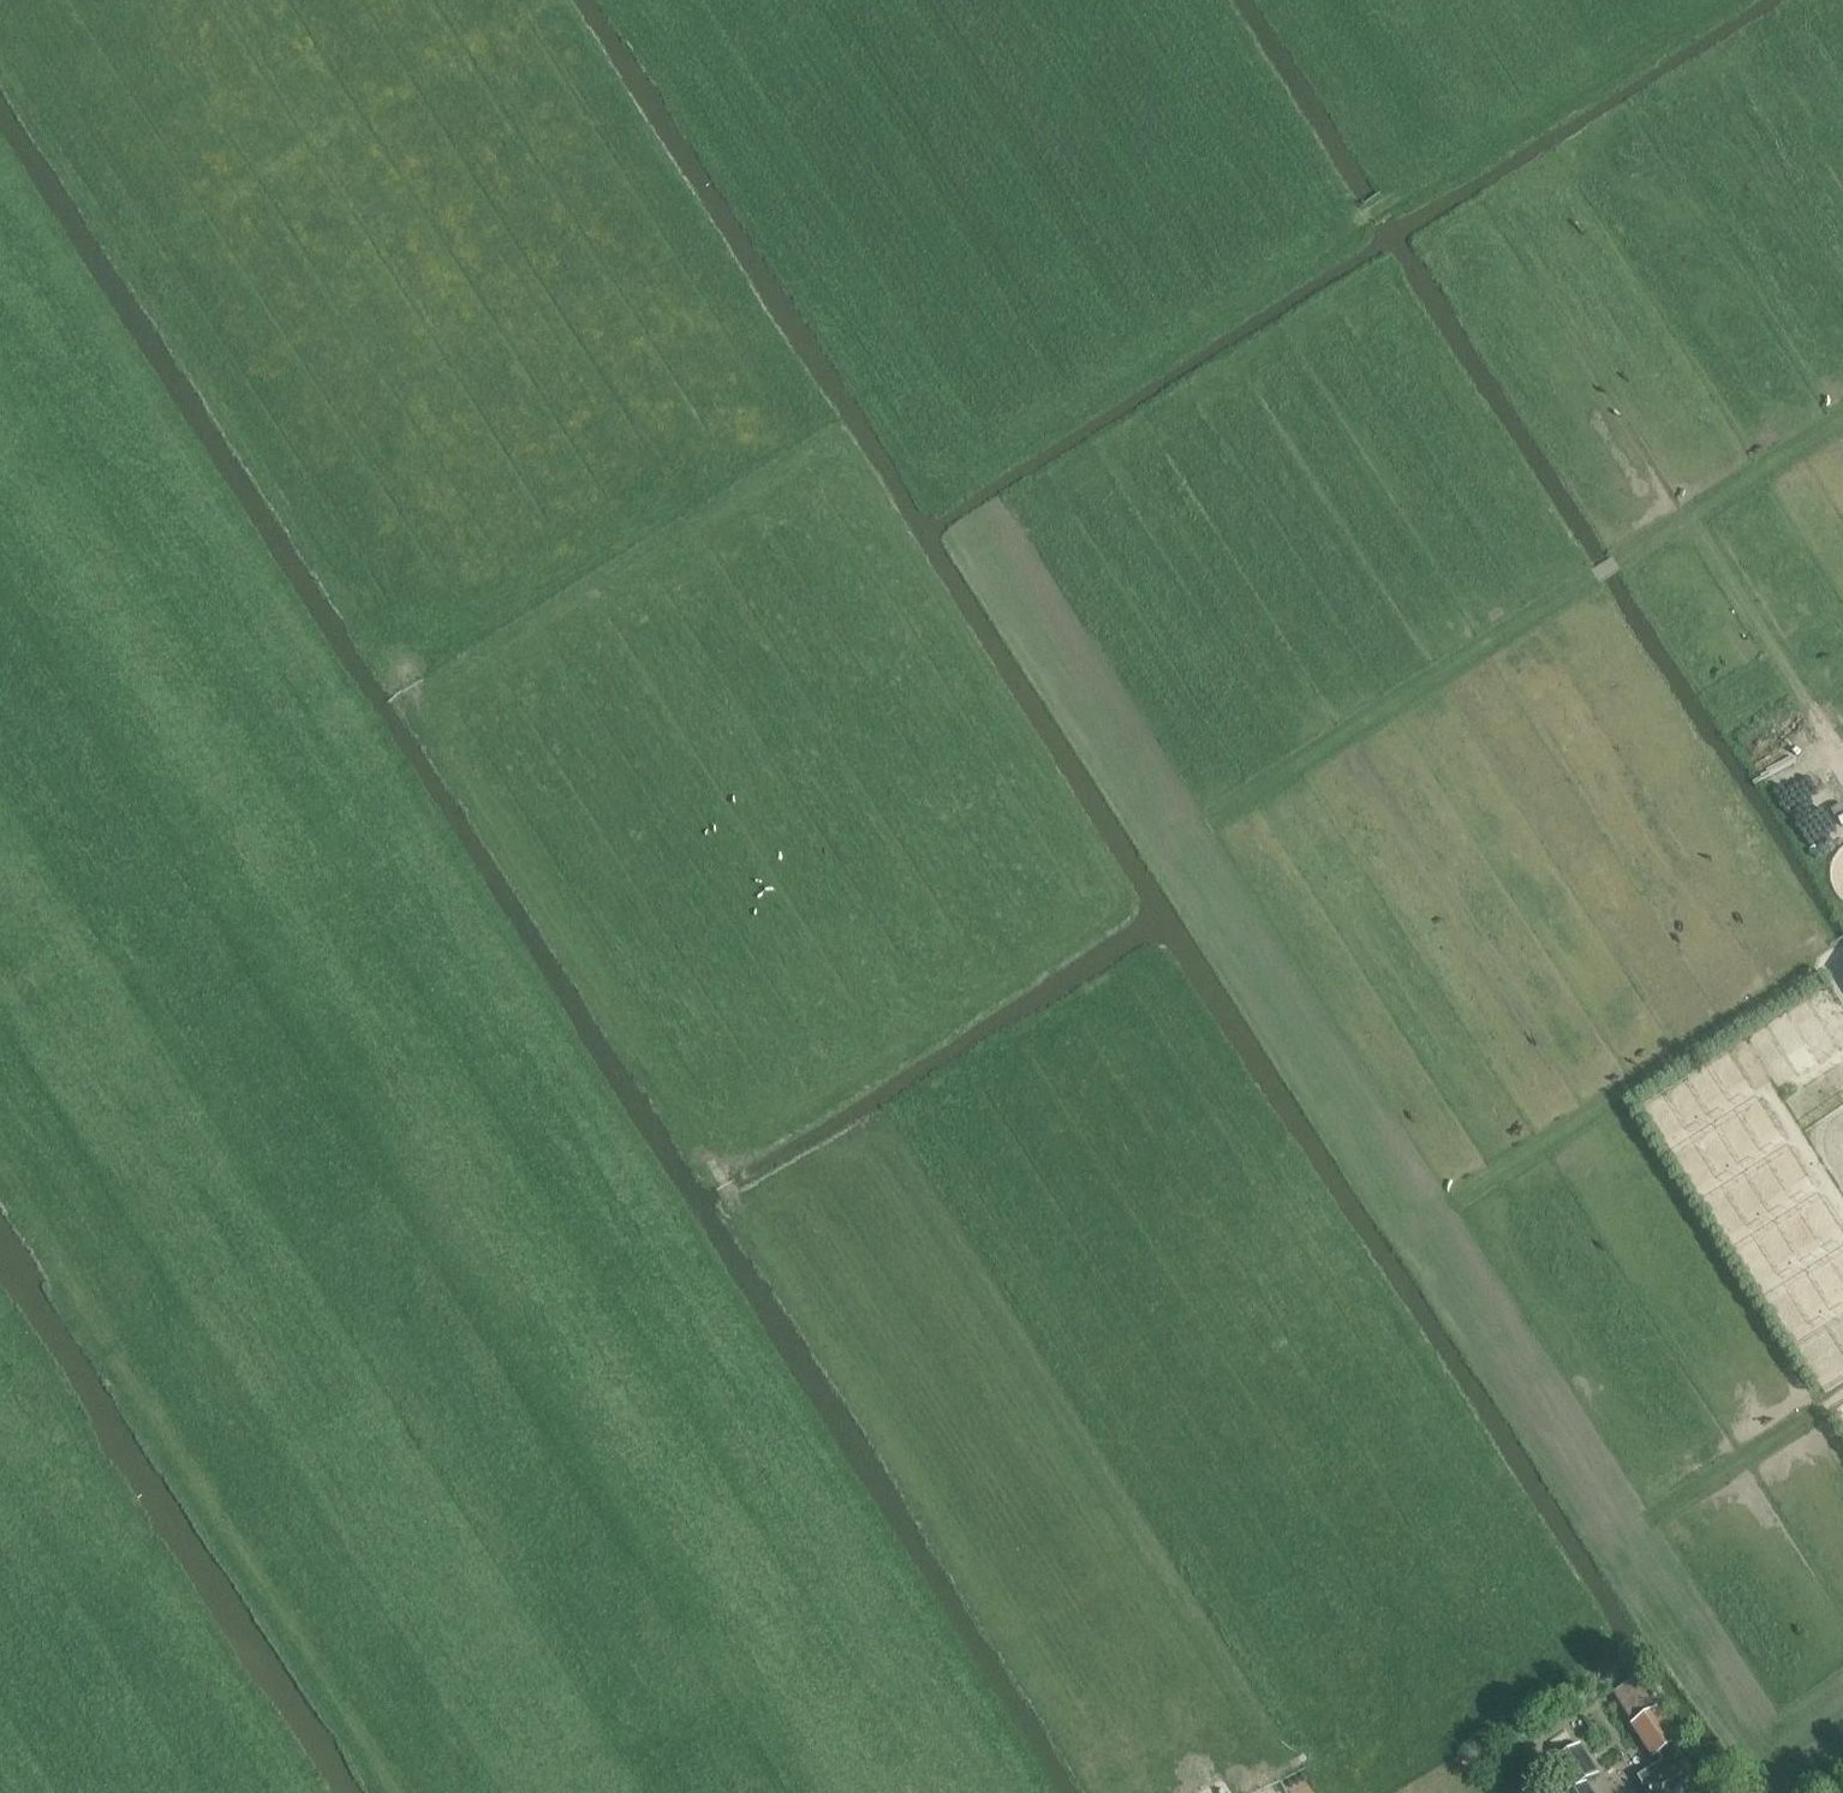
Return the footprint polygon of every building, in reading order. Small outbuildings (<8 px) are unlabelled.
[(1811,846),(1842,828),(1842,785),(1836,772),(1827,777),(1813,753),(1772,775),(1811,846)] [(1831,1092),(1835,1099),(1842,1094),(1842,1089),(1841,1085),(1831,1092)] [(1657,1709),(1632,1725),(1654,1758),(1656,1757),(1673,1745),(1679,1741),(1657,1709)] [(1571,1792),(1594,1792),(1587,1782),(1600,1775),(1581,1744),(1555,1761),(1574,1791),(1571,1792)] [(1638,1779),(1642,1785),(1647,1792),(1698,1792),(1705,1789),(1680,1751),(1678,1752),(1673,1745),(1656,1757),(1661,1763),(1638,1779)]
